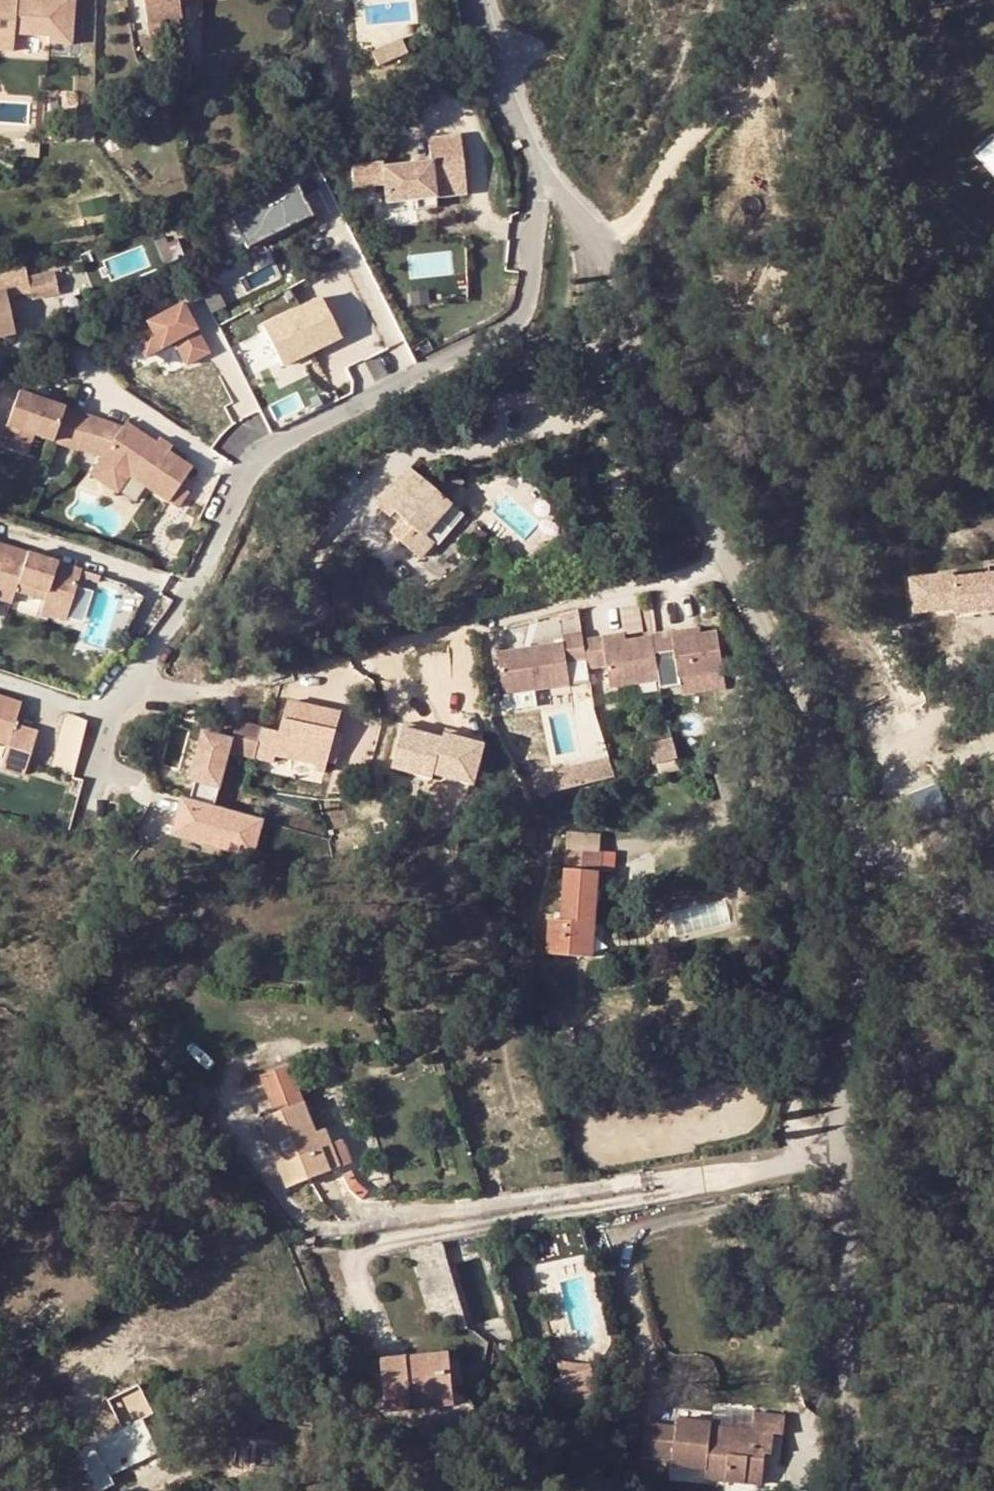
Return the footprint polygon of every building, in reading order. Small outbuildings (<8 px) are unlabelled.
[(11,57),(12,40),(47,43),(46,50),(69,52),(73,2),(53,0),(0,0),(0,57),(11,57)] [(148,27),(182,20),(179,4),(199,0),(142,0),(148,27)] [(151,39),(185,32),(182,20),(148,27),(151,39)] [(403,44),(373,57),(380,71),(410,58),(403,44)] [(430,144),(432,166),(464,164),(462,142),(430,144)] [(16,148),(16,163),(38,164),(39,149),(16,148)] [(467,200),(464,164),(432,166),(433,172),(408,174),(407,168),(383,170),(383,167),(353,170),(356,198),(376,197),(375,189),(386,188),(388,207),(415,205),(416,214),(436,213),(435,203),(467,200)] [(297,185),(231,218),(247,249),(312,216),(297,185)] [(32,278),(35,297),(60,293),(57,275),(32,278)] [(20,334),(8,290),(0,292),(0,339),(20,334)] [(321,297),(263,326),(282,366),(340,337),(321,297)] [(182,303),(131,330),(145,356),(174,341),(186,364),(209,353),(182,303)] [(15,392),(3,425),(30,435),(74,451),(75,449),(98,458),(125,476),(172,509),(183,493),(175,487),(187,470),(122,424),(118,429),(15,392)] [(0,434),(0,446),(23,454),(30,435),(3,425),(0,434)] [(125,476),(98,458),(86,474),(113,493),(125,476)] [(431,548),(422,541),(452,505),(410,469),(377,506),(401,524),(391,536),(421,559),(431,548)] [(422,541),(431,548),(461,512),(452,505),(422,541)] [(2,546),(0,553),(0,598),(7,601),(11,589),(40,598),(36,610),(61,618),(77,570),(2,546)] [(912,614),(993,609),(993,569),(910,574),(912,614)] [(630,611),(610,613),(614,645),(634,642),(630,611)] [(593,640),(574,643),(575,650),(509,659),(515,700),(581,691),(577,668),(597,666),(594,647),(593,640)] [(663,642),(663,645),(666,661),(686,658),(690,684),(734,678),(729,641),(684,647),(683,640),(663,642)] [(614,645),(594,647),(597,666),(598,674),(618,672),(621,695),(670,688),(666,661),(663,645),(615,652),(614,645)] [(2,746),(0,751),(0,769),(18,775),(32,732),(9,724),(16,702),(0,697),(0,745),(2,746)] [(263,729),(255,759),(274,763),(276,758),(317,768),(316,772),(324,774),(327,762),(331,746),(339,713),(292,701),(284,734),(263,729)] [(83,749),(87,714),(66,712),(62,747),(83,749)] [(477,784),(487,742),(403,722),(393,764),(477,784)] [(196,783),(191,802),(215,809),(216,810),(230,753),(255,759),(263,729),(237,723),(232,741),(203,734),(191,782),(196,783)] [(341,734),(334,733),(331,746),(327,762),(334,764),(341,734)] [(654,740),(657,770),(679,767),(676,737),(654,740)] [(610,760),(559,770),(562,786),(614,774),(610,760)] [(559,770),(534,775),(538,791),(562,786),(559,770)] [(184,801),(174,837),(186,841),(187,834),(223,844),(221,850),(254,860),(265,823),(216,810),(215,809),(191,802),(184,801)] [(223,844),(187,834),(186,841),(221,850),(223,844)] [(568,834),(565,856),(600,858),(602,837),(568,834)] [(565,856),(564,872),(598,874),(600,874),(600,858),(565,856)] [(585,960),(587,922),(596,922),(598,874),(564,872),(561,872),(559,921),(546,920),(542,958),(585,960)] [(587,922),(585,960),(594,960),(596,922),(587,922)] [(286,1066),(258,1078),(271,1107),(255,1116),(286,1191),(329,1174),(314,1140),(307,1123),(310,1122),(286,1066)] [(314,1140),(329,1174),(349,1166),(340,1146),(330,1150),(324,1136),(314,1140)] [(356,1180),(350,1189),(362,1198),(368,1191),(356,1180)] [(430,1315),(463,1306),(444,1238),(411,1247),(430,1315)] [(453,1406),(451,1386),(446,1358),(446,1354),(377,1362),(382,1413),(453,1406)] [(458,1357),(446,1358),(451,1386),(461,1385),(458,1357)] [(595,1399),(596,1363),(561,1362),(559,1398),(595,1399)] [(137,1386),(108,1400),(122,1428),(75,1452),(94,1490),(111,1490),(114,1489),(109,1479),(156,1457),(138,1422),(151,1414),(137,1386)] [(252,1410),(251,1421),(266,1423),(267,1412),(252,1410)] [(109,1479),(114,1489),(161,1466),(168,1450),(151,1414),(138,1422),(156,1457),(109,1479)] [(759,1486),(761,1455),(767,1454),(769,1435),(779,1436),(781,1417),(750,1414),(748,1430),(706,1425),(703,1475),(702,1482),(759,1486)] [(668,1472),(703,1475),(706,1425),(707,1421),(672,1419),(671,1430),(642,1428),(640,1462),(669,1464),(668,1472)] [(63,1490),(88,1490),(78,1474),(59,1484),(63,1490)]
